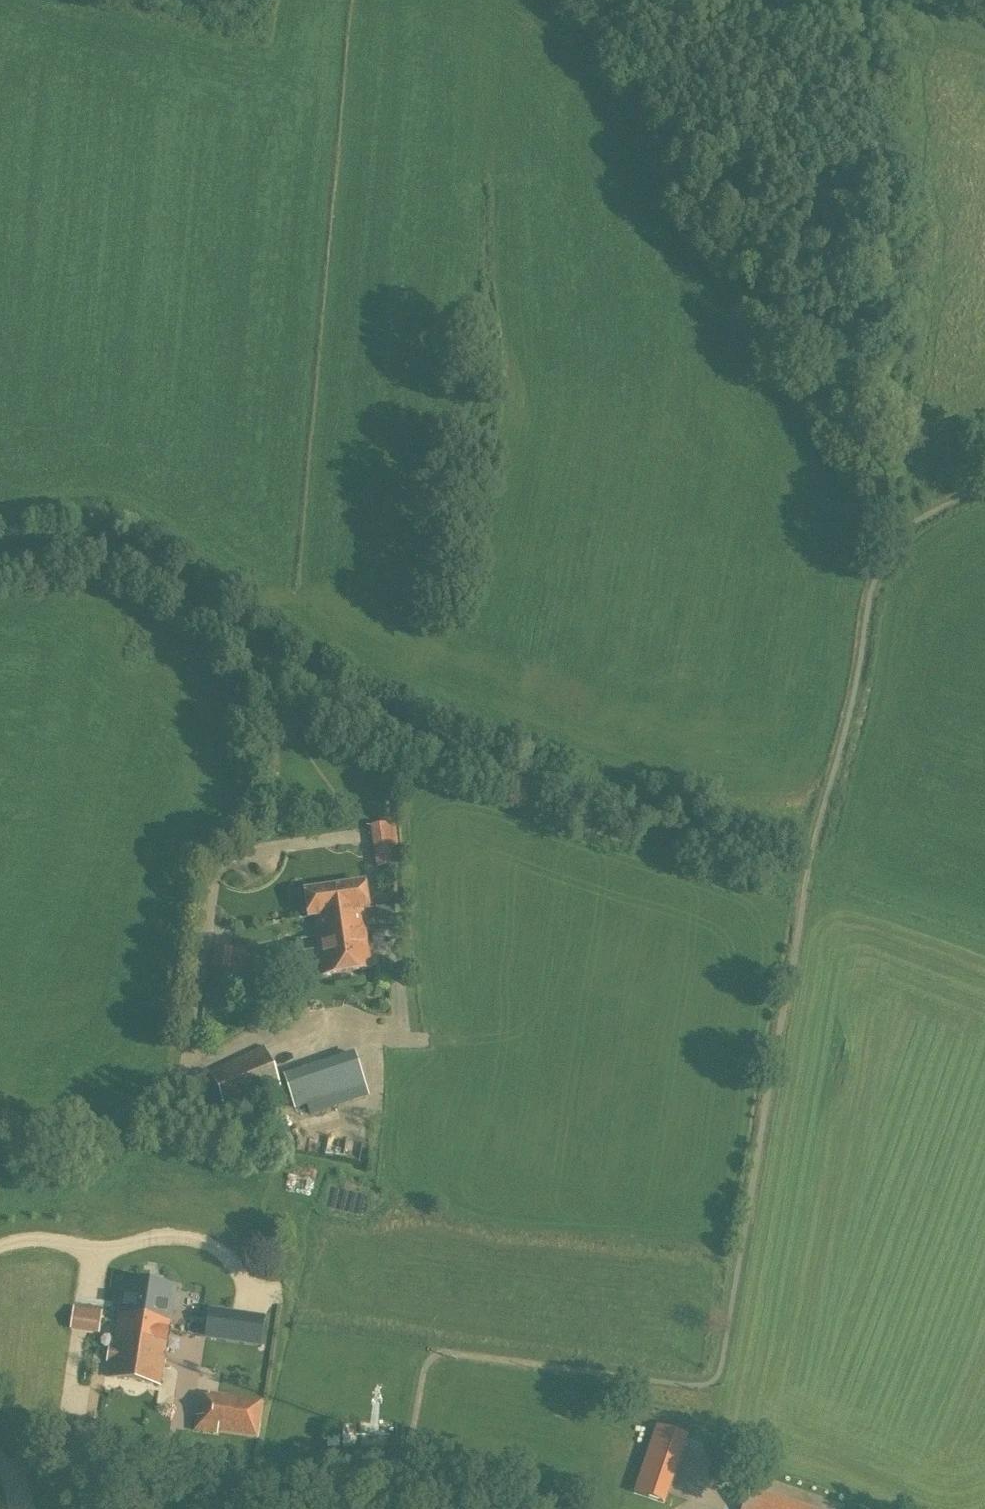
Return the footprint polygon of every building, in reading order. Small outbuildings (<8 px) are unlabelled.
[(376,867),(401,864),(395,822),(371,825),(376,867)] [(341,933),(366,929),(364,911),(369,911),(368,903),(365,881),(304,890),(305,894),(301,894),(303,912),(307,912),(308,915),(337,910),(341,933)] [(372,966),(366,929),(341,933),(337,910),(308,915),(308,916),(313,915),(321,972),(368,966),(368,967),(372,966)] [(226,1115),(282,1090),(265,1046),(209,1071),(226,1115)] [(296,1110),(308,1106),(332,1097),(322,1063),(284,1076),(296,1110)] [(161,1340),(165,1311),(126,1305),(121,1334),(161,1340)] [(102,1311),(73,1307),(70,1329),(99,1333),(102,1311)] [(164,1396),(172,1342),(161,1340),(121,1334),(113,1388),(164,1396)] [(262,1400),(211,1393),(211,1394),(204,1393),(200,1416),(196,1415),(193,1431),(217,1434),(218,1431),(257,1437),(262,1400)] [(355,1427),(343,1427),(343,1447),(355,1447),(355,1427)] [(639,1478),(670,1488),(679,1461),(648,1450),(639,1478)] [(750,1485),(741,1508),(818,1508),(750,1485)]
